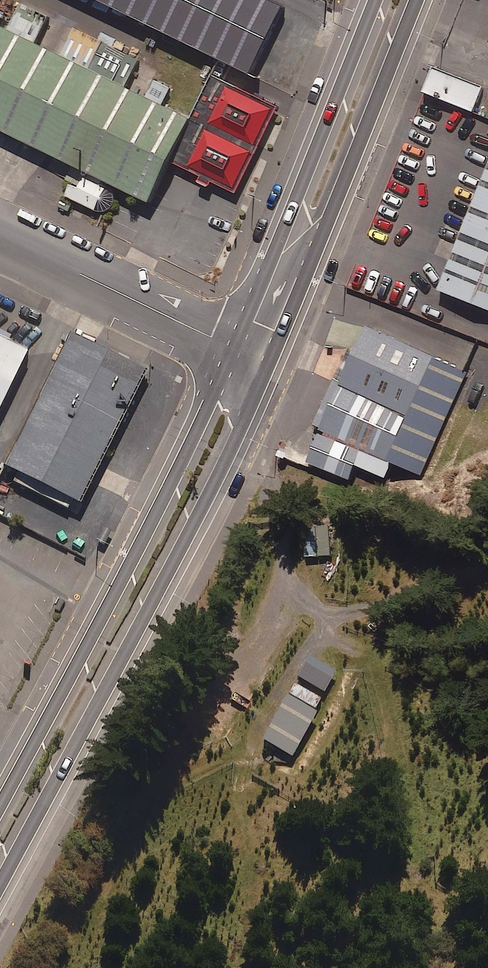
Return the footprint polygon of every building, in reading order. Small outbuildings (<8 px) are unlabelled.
[(250,74),(283,3),(277,0),(92,0),(250,74)] [(0,26),(0,129),(147,198),(187,113),(0,26)] [(482,86),(431,66),(421,92),(472,112),(482,86)] [(276,107),(210,75),(170,163),(235,193),(276,107)] [(435,289),(487,311),(487,161),(435,289)] [(473,369),(361,319),(315,423),(322,426),(307,462),(349,480),(354,468),(385,482),(392,467),(424,481),(473,369)] [(145,374),(68,335),(1,468),(78,507),(145,374)] [(0,342),(0,408),(26,354),(0,342)] [(329,556),(328,525),(302,526),(304,557),(329,556)] [(309,654),(297,676),(325,691),(337,669),(309,654)] [(295,682),(289,693),(316,708),(321,697),(295,682)] [(318,711),(287,693),(265,739),(293,756),(318,711)]
